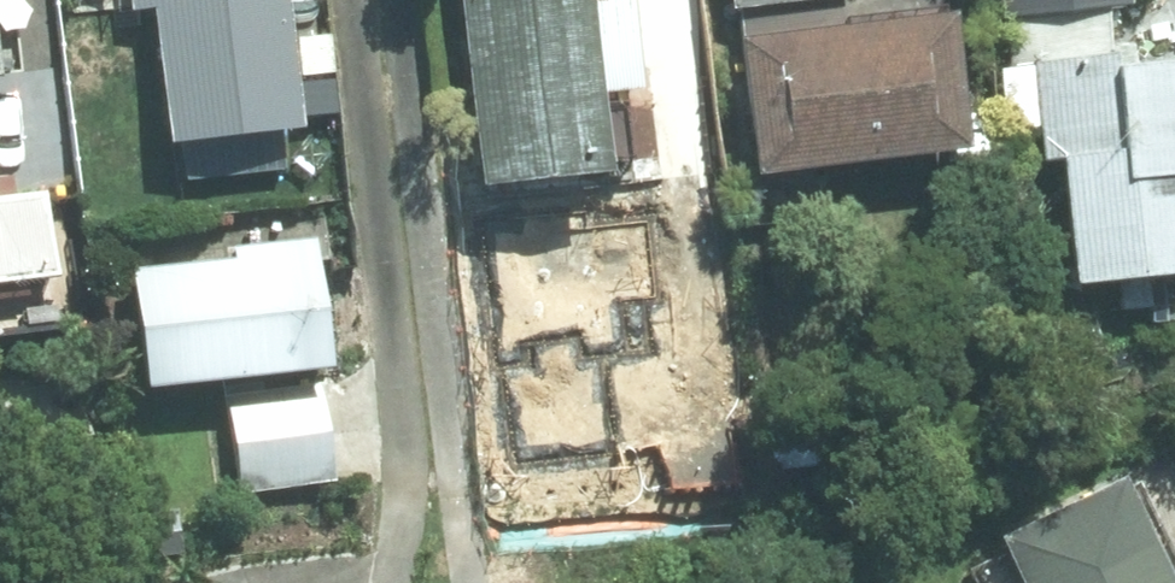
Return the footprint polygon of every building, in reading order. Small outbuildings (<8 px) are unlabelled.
[(272,0),(140,0),(156,140),(285,126),(272,0)] [(573,0),(442,0),(461,179),(591,166),(573,0)] [(1115,8),(1114,0),(993,0),(996,21),(1115,8)] [(942,140),(926,2),(714,27),(730,165),(942,140)] [(1121,68),(1120,56),(1028,63),(1036,165),(1051,163),(1061,281),(1174,272),(1174,63),(1121,68)] [(48,279),(40,195),(0,199),(0,284),(48,279)] [(131,377),(313,355),(298,232),(224,241),(225,252),(117,264),(131,377)] [(325,476),(312,378),(220,389),(233,487),(325,476)] [(1094,465),(975,527),(1004,582),(1155,582),(1094,465)]
